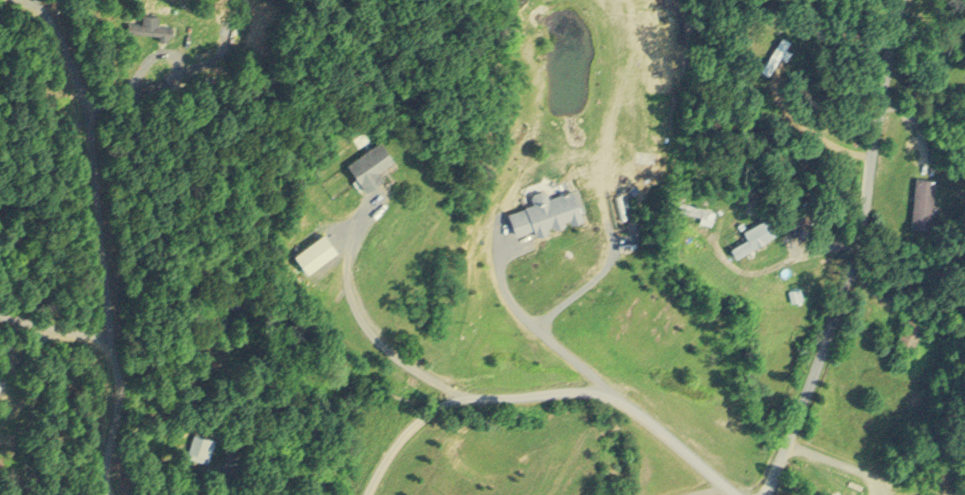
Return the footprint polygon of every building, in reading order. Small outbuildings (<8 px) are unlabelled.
[(171,22),(157,21),(158,11),(142,11),(142,19),(127,19),(127,31),(170,33),(171,22)] [(761,65),(772,73),(791,43),(780,36),(761,65)] [(363,185),(381,174),(376,166),(392,155),(380,137),(346,159),(363,185)] [(936,176),(917,173),(910,224),(930,226),(936,176)] [(507,209),(514,229),(532,223),(534,228),(580,213),(570,184),(546,192),(544,183),(529,188),(533,200),(507,209)] [(744,228),(747,234),(730,245),(736,255),(775,231),(765,215),(744,228)] [(336,247),(324,230),(293,252),(306,269),(336,247)] [(207,460),(215,436),(194,429),(186,453),(207,460)]
